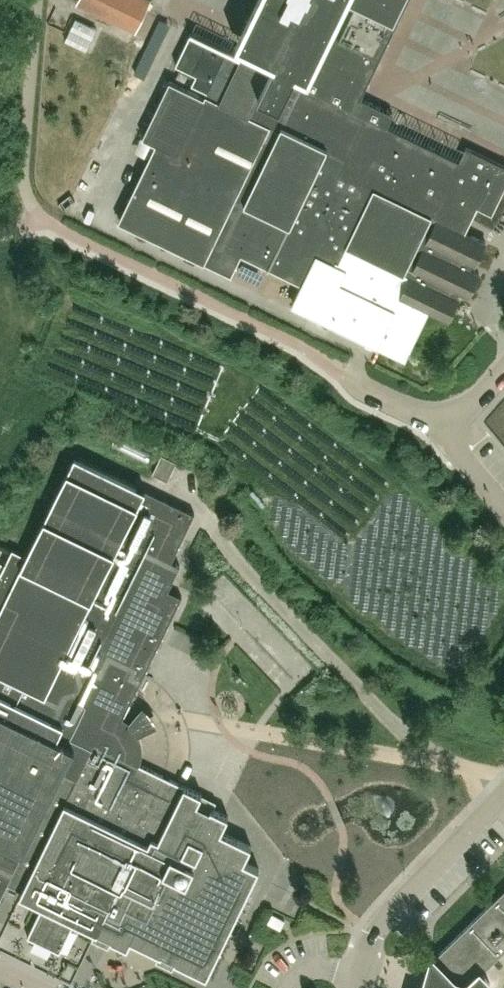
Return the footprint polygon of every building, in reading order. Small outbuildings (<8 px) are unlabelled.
[(137,27),(144,12),(149,0),(80,0),(79,2),(136,29),(137,27)] [(388,125),(394,114),(375,104),(361,98),(408,0),(257,0),(236,42),(246,47),(244,52),(242,55),(192,31),(176,63),(197,73),(191,84),(206,91),(204,95),(170,79),(142,136),(158,144),(122,221),(232,274),(242,253),(304,282),(294,304),(404,357),(428,309),(449,319),(460,298),(456,297),(457,296),(460,290),(470,295),(470,294),(480,273),(470,268),(473,262),(476,263),(487,242),(459,228),(465,216),(472,219),(478,205),(492,212),(503,188),(503,165),(467,147),(460,161),(388,125)] [(11,550),(10,553),(0,573),(0,902),(8,885),(14,888),(22,892),(20,896),(42,907),(28,938),(60,953),(75,923),(94,932),(96,933),(110,940),(120,945),(128,949),(132,941),(158,954),(174,962),(207,978),(260,869),(244,862),(252,847),(221,832),(229,817),(223,814),(198,802),(202,795),(136,763),(137,761),(138,759),(138,757),(139,756),(139,754),(139,753),(140,751),(140,750),(140,749),(140,747),(140,746),(139,744),(139,742),(139,741),(138,739),(138,737),(137,736),(137,735),(136,734),(153,726),(151,723),(147,718),(143,713),(140,711),(128,720),(126,722),(122,720),(136,690),(137,690),(183,596),(170,589),(181,565),(173,560),(196,513),(135,483),(76,454),(75,456),(27,554),(13,547),(11,550)] [(152,473),(167,480),(177,462),(161,454),(158,462),(152,473)] [(425,987),(490,987),(491,983),(481,973),(503,951),(503,890),(434,959),(425,987)] [(285,920),(273,913),(268,923),(280,929),(285,920)]
